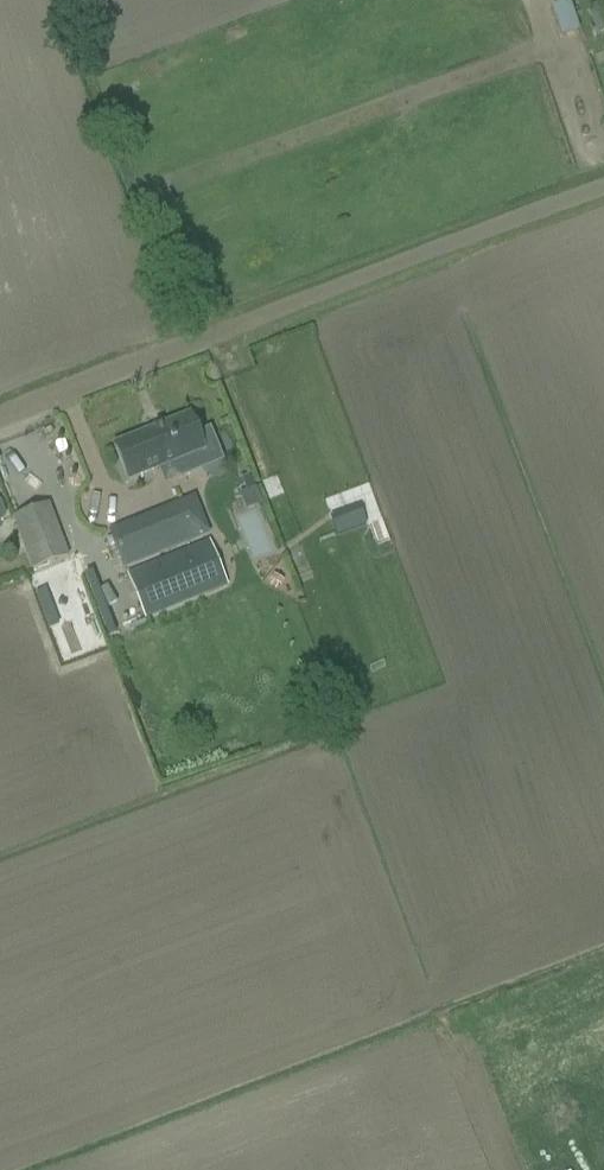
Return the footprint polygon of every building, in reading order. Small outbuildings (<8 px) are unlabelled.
[(573,1),(554,6),(562,36),(581,31),(573,1)] [(587,10),(597,36),(603,33),(603,5),(603,4),(587,10)] [(114,447),(129,483),(205,452),(190,416),(114,447)] [(112,537),(125,568),(211,533),(199,502),(112,537)] [(14,520),(33,571),(68,558),(49,507),(14,520)] [(361,510),(330,522),(337,541),(367,529),(361,510)] [(209,542),(127,576),(145,621),(227,587),(209,542)]
